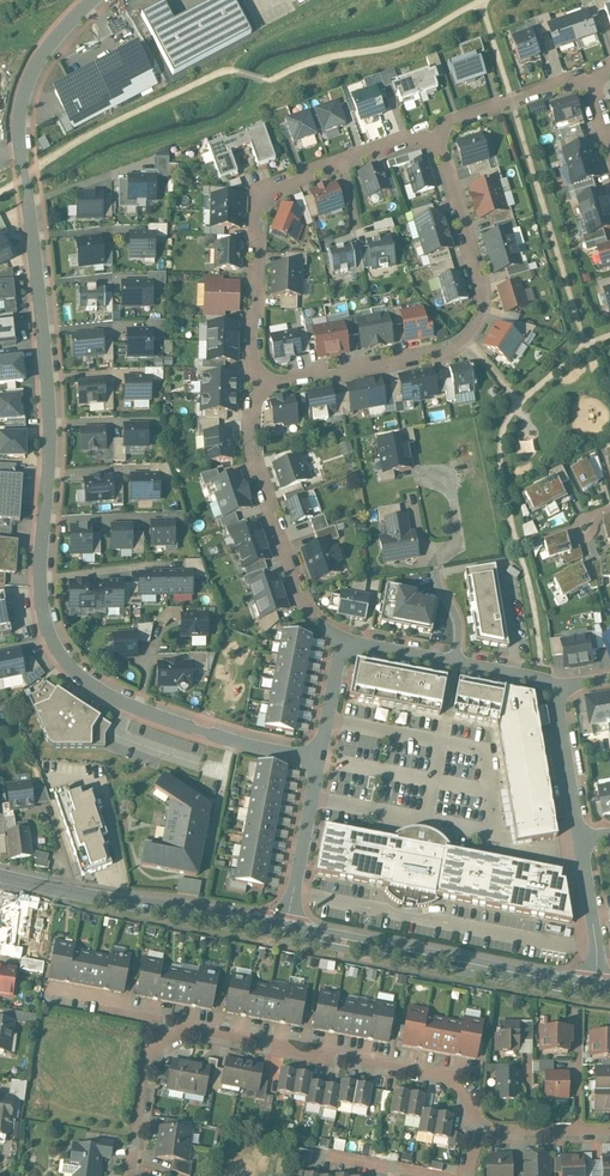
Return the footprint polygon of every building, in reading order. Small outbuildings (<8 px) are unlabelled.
[(141,16),(172,76),(251,35),(232,0),(217,0),(206,6),(174,23),(164,4),(141,16)] [(582,4),(586,15),(590,14),(591,19),(599,16),(598,13),(594,0),(593,0),(582,4)] [(598,13),(606,11),(605,8),(609,7),(609,3),(609,0),(594,0),(598,13)] [(586,15),(569,21),(577,44),(598,36),(591,19),(590,14),(586,15)] [(549,16),(536,20),(542,36),(551,33),(549,28),(553,27),(549,16)] [(536,20),(525,24),(529,35),(532,34),(535,43),(543,40),(542,36),(536,20)] [(553,27),(549,28),(551,33),(557,51),(577,44),(569,21),(553,27)] [(529,35),(512,41),(520,65),(530,62),(530,60),(540,57),(535,43),(532,34),(529,35)] [(480,40),(467,45),(471,57),(474,56),(475,57),(484,54),(480,40)] [(467,45),(459,48),(463,60),(471,57),(467,45)] [(136,50),(72,84),(90,118),(154,84),(136,50)] [(436,56),(426,59),(429,67),(432,66),(434,70),(440,67),(436,56)] [(463,60),(447,65),(451,75),(452,74),(456,86),(465,83),(466,85),(475,82),(474,80),(483,76),(478,64),(477,64),(475,57),(474,56),(471,57),(463,60)] [(428,71),(412,77),(419,96),(426,94),(427,97),(436,94),(435,90),(437,90),(434,82),(437,81),(438,81),(434,72),(430,73),(430,74),(429,74),(428,71)] [(379,76),(363,82),(367,93),(374,91),(375,95),(385,91),(379,76)] [(412,77),(396,83),(397,86),(396,86),(395,86),(391,87),(394,97),(395,96),(397,95),(400,103),(402,102),(404,106),(413,102),(412,99),(419,96),(412,77)] [(72,84),(55,93),(73,128),(90,118),(72,84)] [(341,90),(328,94),(332,105),(337,104),(338,107),(346,105),(341,90)] [(367,93),(352,99),(361,123),(383,115),(375,95),(374,91),(367,93)] [(577,99),(549,107),(555,125),(566,122),(582,117),(577,99)] [(332,105),(314,112),(315,113),(312,114),(319,134),(322,133),(322,135),(345,127),(338,107),(337,104),(332,105)] [(287,109),(273,113),(279,129),(287,126),(285,122),(291,120),(287,109)] [(291,120),(285,122),(287,126),(293,145),(317,137),(316,135),(319,134),(312,114),(309,116),(308,114),(291,120)] [(582,117),(566,122),(568,130),(569,130),(580,127),(585,125),(582,117)] [(580,127),(569,130),(568,130),(559,132),(562,142),(576,138),(583,136),(580,127)] [(263,128),(245,134),(246,136),(236,140),(240,150),(250,147),(251,150),(269,144),(263,128)] [(480,137),(456,144),(463,168),(468,167),(487,161),(480,137)] [(44,138),(40,140),(44,150),(49,148),(44,138)] [(562,142),(555,144),(558,154),(564,152),(564,151),(579,147),(576,138),(562,142)] [(225,141),(207,148),(213,164),(231,157),(229,154),(240,150),(236,140),(226,144),(225,141)] [(579,147),(564,151),(564,152),(569,167),(595,159),(590,143),(579,147)] [(269,144),(251,150),(257,168),(268,164),(275,161),(269,144)] [(231,157),(213,164),(219,181),(228,178),(237,175),(231,157)] [(154,159),(154,172),(163,172),(163,179),(169,179),(169,159),(154,159)] [(425,159),(415,162),(417,170),(407,173),(414,195),(434,189),(425,159)] [(595,159),(569,167),(574,186),(594,180),(600,178),(595,159)] [(487,161),(468,167),(471,177),(478,175),(490,171),(487,161)] [(380,167),(360,175),(359,177),(361,184),(363,185),(368,198),(389,191),(380,167)] [(490,171),(478,175),(481,185),(497,180),(497,182),(502,181),(498,169),(490,171)] [(145,178),(128,178),(128,181),(129,203),(137,203),(146,202),(155,202),(154,179),(154,178),(145,178)] [(239,180),(228,184),(230,189),(242,189),(239,180)] [(481,185),(469,188),(471,196),(470,197),(472,205),(501,196),(497,182),(497,180),(481,185)] [(574,186),(573,186),(575,193),(596,187),(594,180),(574,186)] [(129,203),(128,181),(118,181),(119,210),(137,210),(137,209),(137,203),(129,203)] [(173,182),(163,182),(164,193),(173,192),(173,182)] [(334,186),(326,189),(325,187),(318,189),(319,192),(311,194),(312,197),(319,217),(342,209),(334,186)] [(596,187),(575,193),(578,202),(580,201),(579,200),(598,195),(596,187)] [(230,189),(209,189),(208,198),(212,198),(212,197),(230,198),(230,189)] [(579,200),(580,201),(585,218),(609,210),(609,209),(605,193),(598,195),(579,200)] [(102,196),(77,196),(77,220),(101,220),(101,219),(102,197),(102,196)] [(501,196),(472,205),(474,213),(476,212),(478,220),(490,217),(506,212),(505,209),(501,196)] [(102,197),(101,219),(111,219),(112,197),(102,197)] [(230,198),(212,197),(212,198),(211,213),(240,214),(241,198),(230,198)] [(312,197),(303,199),(311,220),(319,217),(312,197)] [(432,206),(411,212),(414,221),(435,215),(432,206)] [(299,214),(284,208),(283,208),(275,227),(275,228),(286,232),(285,235),(296,240),(301,229),(300,229),(295,226),(299,214)] [(506,212),(490,217),(493,226),(514,220),(510,208),(505,209),(506,212)] [(585,218),(590,234),(590,235),(604,231),(609,229),(609,210),(585,218)] [(240,214),(211,213),(211,228),(240,229),(240,214)] [(435,215),(414,221),(419,239),(447,231),(441,213),(435,215)] [(393,219),(374,224),(376,231),(395,226),(393,219)] [(514,220),(493,226),(495,235),(510,231),(516,229),(514,220)] [(167,226),(148,226),(148,236),(154,236),(154,239),(167,239),(167,226)] [(447,231),(419,239),(425,258),(448,251),(452,249),(447,231)] [(495,235),(484,238),(489,256),(515,248),(510,231),(495,235)] [(604,231),(590,235),(590,234),(583,236),(586,245),(606,239),(604,231)] [(148,236),(130,236),(130,244),(130,260),(154,259),(154,239),(154,236),(148,236)] [(11,261),(0,239),(0,266),(11,261)] [(100,239),(76,242),(79,268),(102,265),(103,265),(101,247),(100,239)] [(389,239),(378,241),(378,240),(378,243),(373,244),(373,241),(372,242),(368,243),(368,248),(372,269),(372,270),(379,269),(387,268),(387,267),(394,266),(389,239)] [(606,239),(586,245),(588,252),(598,249),(608,246),(606,239)] [(240,245),(217,244),(216,270),(239,271),(240,245)] [(598,249),(604,269),(609,268),(609,245),(608,246),(598,249)] [(112,246),(101,247),(103,265),(102,265),(103,268),(112,267),(112,246)] [(342,248),(336,249),(336,250),(329,251),(327,251),(332,275),(333,275),(333,274),(340,273),(341,274),(347,273),(347,272),(354,271),(355,271),(352,254),(351,247),(350,247),(342,249),(342,248)] [(368,248),(359,250),(359,252),(363,271),(372,269),(368,248)] [(515,248),(489,256),(494,273),(506,270),(520,265),(515,248)] [(448,251),(427,257),(430,266),(451,260),(448,251)] [(359,252),(352,254),(355,271),(354,271),(355,275),(364,274),(363,271),(359,252)] [(306,255),(285,255),(285,266),(301,266),(301,267),(306,267),(306,255)] [(451,260),(430,266),(434,281),(438,280),(437,279),(455,274),(451,260)] [(526,263),(520,265),(506,270),(508,278),(529,272),(526,263)] [(285,266),(273,265),(272,281),(301,282),(301,267),(301,266),(285,266)] [(455,274),(437,279),(438,280),(446,307),(468,300),(459,272),(455,274)] [(529,272),(508,278),(511,286),(518,284),(531,280),(529,272)] [(166,274),(148,274),(148,284),(151,284),(151,292),(165,292),(166,274)] [(222,278),(205,277),(205,285),(221,285),(222,285),(222,278)] [(597,284),(601,295),(606,294),(605,291),(609,289),(609,280),(597,284)] [(301,282),(272,281),(272,296),(281,297),(297,297),(300,297),(301,282)] [(15,303),(13,284),(0,285),(0,305),(15,303)] [(148,284),(122,284),(122,308),(152,308),(151,292),(151,284),(148,284)] [(511,286),(499,290),(506,312),(525,307),(518,284),(511,286)] [(221,285),(205,285),(204,310),(223,311),(238,312),(238,285),(222,285),(221,285)] [(95,288),(87,288),(87,291),(78,291),(78,311),(87,311),(87,312),(96,312),(96,310),(105,310),(105,295),(104,290),(95,290),(95,288)] [(297,297),(281,297),(280,310),(296,310),(297,297)] [(401,309),(393,311),(395,325),(396,326),(403,325),(401,314),(401,309)] [(223,311),(204,310),(204,318),(223,319),(223,311)] [(401,314),(403,325),(406,342),(431,338),(428,320),(423,321),(421,310),(401,314)] [(393,311),(385,312),(386,317),(387,317),(388,327),(395,325),(393,311)] [(356,317),(349,319),(352,337),(359,336),(356,322),(357,322),(356,317)] [(386,317),(372,319),(377,348),(384,346),(384,345),(391,344),(388,327),(387,317),(386,317)] [(349,319),(341,320),(342,325),(345,338),(352,337),(349,319)] [(357,322),(356,322),(359,336),(361,349),(369,348),(369,349),(377,348),(372,319),(357,322)] [(164,322),(147,322),(148,332),(151,332),(151,333),(151,341),(164,341),(164,322)] [(535,328),(515,322),(513,330),(510,333),(522,341),(521,342),(525,345),(535,328)] [(16,346),(14,323),(0,324),(0,348),(16,346)] [(225,326),(209,325),(209,326),(208,344),(237,345),(237,326),(225,326)] [(312,325),(304,326),(305,332),(308,345),(315,344),(312,330),(313,330),(312,325)] [(342,325),(327,328),(332,356),(347,353),(345,338),(342,325)] [(510,333),(498,325),(484,346),(508,362),(521,342),(522,341),(510,333)] [(313,330),(312,330),(315,344),(318,358),(332,356),(327,328),(313,330)] [(148,332),(127,332),(128,358),(151,358),(151,341),(151,333),(151,332),(148,332)] [(305,332),(296,333),(300,354),(309,353),(308,345),(305,332)] [(296,333),(271,338),(275,362),(276,361),(276,363),(279,365),(287,364),(289,361),(289,359),(300,357),(300,354),(296,333)] [(101,334),(72,337),(74,359),(102,356),(103,356),(102,343),(101,334)] [(112,342),(102,343),(103,356),(102,356),(103,364),(113,363),(112,342)] [(237,345),(208,344),(208,362),(208,363),(224,363),(236,363),(237,345)] [(3,362),(21,360),(20,353),(3,355),(3,362)] [(0,362),(0,385),(23,383),(21,360),(3,362),(0,362)] [(224,363),(208,363),(208,362),(202,362),(202,370),(216,370),(224,371),(224,363)] [(469,365),(449,369),(451,380),(454,397),(473,393),(472,388),(475,387),(475,388),(476,387),(472,367),(472,368),(470,368),(469,365)] [(163,370),(144,370),(144,380),(150,380),(150,383),(163,383),(163,370)] [(202,370),(198,370),(197,378),(202,378),(202,377),(216,378),(216,370),(202,370)] [(432,372),(423,373),(423,374),(416,375),(415,375),(420,402),(429,400),(428,398),(437,396),(436,394),(433,376),(432,372)] [(407,376),(398,378),(399,383),(402,403),(403,403),(411,401),(411,404),(412,403),(420,402),(415,375),(414,375),(414,376),(408,377),(407,376)] [(442,375),(433,376),(436,394),(445,392),(443,382),(442,375)] [(216,378),(202,377),(202,378),(202,396),(235,397),(236,378),(216,378)] [(144,380),(125,380),(125,401),(150,401),(150,383),(150,380),(144,380)] [(451,380),(443,382),(445,392),(447,403),(455,402),(454,397),(451,380)] [(380,381),(363,384),(368,409),(383,406),(384,406),(381,388),(380,381)] [(102,382),(78,384),(80,405),(88,405),(88,406),(96,405),(96,404),(104,403),(103,390),(102,382)] [(399,383),(390,384),(390,387),(394,406),(404,404),(403,403),(402,403),(399,383)] [(363,384),(347,387),(348,394),(351,412),(352,412),(368,409),(363,384)] [(390,387),(381,388),(384,406),(383,406),(384,410),(394,408),(394,406),(390,387)] [(113,390),(103,390),(104,403),(104,411),(113,411),(113,390)] [(330,390),(307,395),(311,418),(332,414),(334,414),(331,398),(330,390)] [(18,399),(18,401),(24,400),(23,391),(5,392),(6,400),(18,399)] [(348,394),(339,396),(342,417),(353,415),(352,412),(351,412),(348,394)] [(235,397),(202,396),(201,412),(205,412),(226,413),(235,413),(235,397)] [(342,417),(339,396),(331,398),(334,414),(332,414),(333,419),(342,417)] [(0,400),(0,422),(7,421),(19,420),(19,412),(19,407),(18,401),(18,399),(6,400),(0,400)] [(285,399),(276,400),(277,402),(269,403),(271,412),(274,427),(282,426),(284,429),(291,423),(297,422),(293,399),(285,400),(285,399)] [(411,401),(403,403),(404,404),(405,411),(413,409),(412,403),(411,404),(411,401)] [(19,420),(7,421),(7,422),(25,421),(24,411),(19,412),(19,420)] [(226,413),(205,412),(205,419),(205,420),(218,420),(218,421),(226,421),(226,413)] [(271,412),(264,413),(263,435),(275,433),(274,427),(271,412)] [(218,420),(205,420),(205,419),(197,419),(198,439),(205,439),(205,438),(214,437),(214,435),(219,434),(218,421),(218,420)] [(147,427),(124,427),(124,441),(125,448),(147,448),(147,427)] [(104,429),(80,430),(81,452),(103,452),(105,451),(105,441),(104,429)] [(412,429),(401,431),(403,438),(405,438),(406,445),(414,443),(412,429)] [(230,433),(219,434),(214,435),(214,437),(205,438),(205,439),(206,459),(210,461),(232,460),(232,450),(234,448),(234,444),(231,442),(230,433)] [(25,436),(5,436),(0,436),(0,458),(25,457),(25,436)] [(403,438),(378,443),(381,459),(408,454),(406,445),(405,438),(403,438)] [(113,441),(105,441),(105,451),(103,452),(104,463),(114,463),(113,441)] [(125,463),(125,448),(124,441),(113,441),(114,463),(125,463)] [(521,441),(521,456),(538,457),(538,442),(521,441)] [(344,454),(353,452),(350,443),(342,445),(344,454)] [(302,449),(290,451),(291,458),(303,456),(302,449)] [(408,454),(381,459),(383,473),(383,474),(393,473),(411,469),(408,454)] [(298,457),(273,466),(281,490),(306,481),(310,480),(307,470),(303,471),(298,457)] [(598,458),(587,464),(598,483),(604,480),(598,458)] [(587,464),(573,472),(584,492),(598,485),(598,483),(587,464)] [(0,465),(0,477),(15,478),(16,466),(0,465)] [(167,466),(150,466),(150,477),(159,477),(159,483),(173,482),(167,466)] [(563,467),(549,474),(552,481),(557,479),(561,486),(570,482),(563,467)] [(216,471),(200,476),(204,487),(211,485),(211,484),(220,481),(216,471)] [(393,473),(383,474),(383,473),(379,474),(380,483),(394,481),(393,473)] [(220,481),(211,484),(211,485),(218,503),(247,493),(244,486),(242,486),(238,475),(220,481)] [(0,477),(0,495),(21,497),(22,478),(15,478),(0,477)] [(150,477),(131,477),(131,501),(159,501),(159,483),(159,477),(150,477)] [(103,478),(95,479),(95,480),(84,481),(86,503),(112,501),(113,501),(112,485),(111,478),(103,479),(103,478)] [(552,481),(525,494),(529,502),(527,503),(532,515),(546,508),(545,506),(553,502),(554,504),(568,497),(565,489),(563,490),(561,486),(557,479),(552,481)] [(414,481),(377,487),(381,512),(417,506),(414,481)] [(122,485),(112,485),(113,501),(112,501),(113,507),(123,507),(122,485)] [(305,498),(303,490),(284,497),(286,504),(305,498)] [(247,493),(218,503),(223,518),(235,514),(250,509),(248,501),(249,501),(247,493)] [(0,495),(0,521),(11,522),(19,523),(21,497),(0,495)] [(305,498),(286,504),(293,525),(312,518),(305,498)] [(235,514),(223,518),(219,519),(222,529),(225,528),(238,524),(235,514)] [(554,526),(568,521),(566,515),(551,520),(554,526)] [(323,517),(310,521),(314,534),(328,529),(323,517)] [(390,537),(379,539),(383,563),(415,558),(411,534),(406,535),(403,518),(406,518),(405,517),(387,520),(390,537)] [(0,521),(0,536),(10,537),(11,522),(0,521)] [(238,524),(225,528),(228,537),(231,536),(231,535),(248,529),(246,522),(238,524)] [(173,523),(153,523),(151,525),(151,547),(165,547),(165,551),(177,551),(177,548),(177,542),(173,542),(173,523)] [(125,526),(111,526),(111,551),(131,551),(132,551),(132,535),(131,526),(131,525),(125,525),(125,526)] [(248,529),(231,535),(231,536),(237,552),(238,552),(264,543),(258,526),(248,529)] [(328,529),(314,534),(318,546),(329,542),(330,542),(339,539),(334,527),(328,529)] [(85,528),(80,528),(70,528),(71,555),(90,555),(91,555),(90,535),(90,528),(85,528)] [(143,534),(132,535),(132,551),(131,551),(131,556),(143,556),(143,534)] [(100,535),(90,535),(91,555),(90,555),(90,556),(100,556),(100,535)] [(567,537),(544,543),(548,559),(564,555),(572,553),(571,550),(567,537)] [(318,546),(302,551),(313,582),(340,573),(337,563),(340,561),(336,550),(333,552),(330,542),(329,542),(318,546)] [(0,543),(0,575),(5,575),(14,576),(15,566),(16,566),(16,565),(15,565),(15,558),(16,558),(16,557),(15,557),(16,545),(0,543)] [(264,543),(238,552),(244,569),(264,562),(270,560),(264,543)] [(580,547),(571,550),(572,553),(564,555),(567,567),(583,559),(580,547)] [(200,561),(184,561),(184,573),(191,573),(191,579),(206,579),(200,561)] [(264,562),(244,569),(246,577),(263,571),(267,570),(264,562)] [(603,562),(592,565),(593,568),(596,579),(603,579),(603,562)] [(494,567),(464,572),(475,643),(508,649),(494,567)] [(582,567),(554,581),(562,598),(589,585),(590,585),(584,571),(582,567)] [(519,574),(509,568),(506,573),(516,579),(519,574)] [(593,568),(584,571),(590,585),(589,585),(592,591),(598,589),(596,579),(593,568)] [(246,577),(243,578),(246,587),(250,585),(266,579),(263,571),(246,577)] [(147,573),(147,575),(139,575),(139,585),(139,596),(141,596),(166,596),(165,573),(147,573)] [(184,573),(165,573),(166,596),(191,596),(191,579),(191,573),(184,573)] [(266,579),(250,585),(256,602),(281,593),(275,576),(266,579)] [(366,581),(352,583),(350,594),(363,597),(366,581)] [(87,583),(69,584),(70,609),(87,609),(88,609),(87,588),(87,583)] [(122,583),(104,583),(104,588),(104,609),(105,609),(122,609),(122,583)] [(139,585),(129,585),(129,606),(141,606),(141,596),(139,596),(139,585)] [(417,592),(386,587),(379,624),(431,634),(437,603),(421,600),(422,596),(417,595),(417,592)] [(96,588),(87,588),(88,609),(87,609),(87,615),(96,615),(96,588)] [(104,588),(96,588),(96,615),(105,615),(105,609),(104,609),(104,588)] [(350,594),(340,592),(339,598),(331,596),(328,609),(337,611),(336,616),(365,621),(369,598),(363,597),(350,594)] [(281,593),(256,602),(261,618),(262,619),(276,614),(287,610),(281,593)] [(11,636),(6,609),(2,610),(0,598),(0,638),(11,636)] [(170,621),(181,621),(181,617),(182,617),(182,610),(166,610),(156,622),(165,628),(170,621)] [(276,614),(262,619),(261,618),(257,619),(260,630),(265,634),(278,622),(276,614)] [(182,617),(181,617),(181,621),(182,639),(207,638),(207,617),(182,617)] [(137,634),(136,634),(137,644),(149,644),(153,625),(137,627),(137,634)] [(604,638),(600,628),(595,628),(596,632),(598,650),(608,649),(604,638)] [(311,638),(294,634),(292,632),(285,631),(283,633),(282,632),(280,645),(309,650),(311,638)] [(596,632),(588,634),(588,638),(589,638),(591,651),(598,650),(596,632)] [(136,634),(112,636),(115,661),(136,659),(135,644),(137,644),(136,634)] [(561,638),(550,640),(552,657),(562,655),(561,642),(561,638)] [(588,638),(575,640),(579,666),(586,665),(593,664),(591,651),(589,638),(588,638)] [(561,642),(562,655),(564,668),(571,667),(579,666),(575,640),(561,642)] [(309,650),(280,645),(278,657),(307,662),(309,650)] [(0,658),(0,682),(21,678),(24,677),(23,677),(20,662),(19,654),(0,658)] [(207,655),(188,655),(188,665),(190,665),(190,672),(207,671),(207,655)] [(307,662),(278,657),(276,669),(304,674),(307,662)] [(32,659),(20,662),(23,677),(31,675),(39,669),(32,659)] [(446,679),(355,662),(348,698),(439,716),(446,679)] [(180,664),(168,664),(167,665),(158,665),(158,687),(177,687),(177,690),(180,693),(185,693),(188,690),(187,686),(191,686),(190,672),(190,665),(188,665),(181,665),(180,664)] [(31,675),(23,677),(24,677),(21,678),(22,682),(27,689),(44,676),(39,669),(31,675)] [(304,674),(276,669),(273,681),(302,686),(304,674)] [(302,686),(273,681),(271,693),(300,698),(302,686)] [(533,696),(458,681),(451,718),(495,726),(515,845),(557,837),(533,696)] [(111,727),(45,684),(39,694),(28,699),(48,745),(49,746),(50,748),(51,749),(53,749),(105,749),(105,737),(111,727)] [(300,698),(271,693),(269,705),(297,710),(300,698)] [(604,697),(588,700),(587,700),(587,701),(590,714),(591,726),(592,726),(607,724),(609,724),(604,697)] [(297,710),(269,705),(266,717),(295,722),(297,710)] [(548,723),(546,709),(536,710),(538,725),(548,723)] [(590,714),(580,716),(584,737),(593,735),(592,726),(591,726),(590,714)] [(295,722),(266,717),(264,729),(293,735),(295,722)] [(287,769),(258,763),(255,776),(284,781),(287,769)] [(284,781),(255,776),(253,788),(282,793),(284,781)] [(210,808),(163,777),(153,792),(171,803),(169,814),(168,814),(162,845),(163,845),(161,852),(143,848),(140,866),(196,876),(199,862),(201,862),(209,820),(207,820),(210,808)] [(29,783),(7,786),(9,804),(10,810),(12,810),(32,807),(32,805),(30,790),(29,783)] [(46,803),(41,788),(30,790),(32,805),(46,803)] [(282,793),(253,788),(251,800),(280,805),(282,793)] [(599,791),(604,817),(609,815),(609,789),(599,791)] [(92,793),(83,796),(81,791),(69,795),(67,790),(55,794),(70,840),(104,829),(92,793)] [(280,805),(251,800),(249,812),(277,817),(280,805)] [(9,804),(1,805),(3,818),(6,818),(13,817),(12,810),(10,810),(9,804)] [(277,817),(249,812),(246,823),(275,829),(277,817)] [(13,817),(6,818),(7,832),(15,831),(14,825),(13,817)] [(275,829),(246,823),(244,835),(273,841),(275,829)] [(415,831),(409,832),(406,833),(402,834),(399,836),(394,839),(397,839),(396,842),(324,828),(315,875),(387,889),(387,892),(384,891),(386,894),(388,897),(391,899),(393,901),(395,903),(399,905),(403,906),(404,902),(416,904),(415,909),(419,908),(423,908),(428,907),(433,905),(436,903),(439,901),(436,901),(436,898),(571,924),(564,883),(560,882),(561,873),(445,851),(446,848),(449,849),(448,848),(446,845),(444,843),(442,841),(440,840),(439,838),(437,837),(436,837),(433,835),(429,833),(426,833),(424,832),(419,831),(415,831)] [(15,831),(7,832),(11,859),(31,857),(27,829),(15,831)] [(70,840),(82,876),(111,866),(104,845),(109,843),(104,829),(70,840)] [(273,841),(244,835),(242,847),(271,853),(273,841)] [(271,853),(242,847),(239,859),(268,865),(271,853)] [(48,855),(35,852),(33,858),(36,859),(34,866),(48,869),(49,862),(47,861),(48,855)] [(268,865),(239,859),(237,871),(266,877),(268,865)] [(266,877),(237,871),(235,884),(246,886),(264,889),(266,877)] [(201,883),(179,880),(177,894),(198,898),(201,883)] [(246,886),(235,884),(229,883),(228,890),(245,893),(246,886)] [(5,898),(0,919),(0,945),(25,951),(27,940),(20,938),(22,929),(19,929),(19,927),(20,927),(25,902),(5,898)] [(90,959),(82,958),(83,954),(73,952),(74,946),(56,942),(49,979),(123,993),(130,956),(111,953),(110,959),(100,957),(100,961),(92,960),(92,955),(91,955),(90,959)] [(44,963),(22,959),(20,969),(42,973),(44,963)] [(188,977),(180,976),(181,972),(179,971),(178,976),(170,974),(171,970),(161,968),(162,962),(144,959),(137,996),(211,1009),(218,972),(200,969),(199,975),(189,973),(188,977)] [(319,969),(334,970),(335,962),(320,961),(319,969)] [(0,968),(0,992),(1,991),(1,989),(11,991),(14,969),(9,968),(8,967),(3,970),(2,968),(0,968)] [(250,978),(232,975),(225,1012),(299,1026),(306,989),(288,985),(287,992),(277,990),(276,994),(268,992),(269,988),(267,988),(266,992),(258,991),(259,986),(249,985),(250,978)] [(354,1009),(346,1007),(347,1003),(337,1001),(338,995),(320,992),(313,1029),(387,1042),(394,1005),(376,1002),(375,1008),(365,1006),(364,1011),(356,1009),(357,1005),(355,1005),(354,1009)] [(435,1020),(425,1018),(426,1012),(408,1008),(401,1045),(475,1059),(482,1022),(464,1019),(463,1025),(453,1023),(452,1027),(444,1026),(445,1022),(443,1021),(442,1025),(434,1024),(435,1020)] [(0,1019),(0,1053),(8,1054),(8,1053),(6,1053),(7,1040),(10,1040),(12,1021),(0,1019)] [(524,1024),(499,1024),(499,1033),(496,1033),(495,1035),(496,1035),(496,1050),(518,1050),(518,1045),(524,1045),(524,1041),(524,1024)] [(532,1024),(524,1024),(524,1041),(532,1041),(532,1024)] [(570,1030),(539,1030),(539,1041),(542,1042),(542,1054),(567,1054),(567,1045),(570,1045),(570,1030)] [(589,1035),(589,1047),(592,1047),(592,1059),(602,1059),(609,1059),(609,1035),(589,1035)] [(217,1061),(208,1059),(206,1068),(207,1068),(204,1083),(206,1083),(213,1085),(216,1069),(217,1061)] [(244,1063),(226,1060),(224,1070),(221,1084),(222,1085),(239,1088),(244,1063)] [(190,1065),(173,1062),(172,1068),(171,1076),(169,1076),(167,1086),(167,1089),(185,1092),(190,1065)] [(262,1066),(244,1063),(239,1088),(256,1091),(257,1091),(259,1080),(262,1066)] [(206,1068),(190,1065),(185,1092),(204,1095),(206,1083),(204,1083),(207,1068),(206,1068)] [(172,1068),(163,1066),(159,1085),(167,1086),(169,1076),(171,1076),(172,1068)] [(518,1066),(505,1066),(505,1072),(496,1072),(496,1101),(518,1101),(518,1066)] [(224,1070),(216,1069),(213,1085),(212,1089),(221,1091),(222,1085),(221,1084),(224,1070)] [(296,1073),(280,1070),(276,1093),(291,1096),(296,1073)] [(311,1075),(296,1073),(291,1096),(306,1098),(307,1098),(310,1082),(311,1075)] [(546,1073),(546,1098),(567,1098),(567,1073),(553,1073),(546,1073)] [(595,1074),(595,1091),(595,1092),(609,1092),(609,1074),(595,1074)] [(27,1082),(11,1080),(9,1095),(16,1096),(15,1101),(24,1102),(27,1082)] [(267,1082),(259,1080),(257,1091),(256,1091),(255,1099),(264,1101),(265,1096),(266,1089),(267,1082)] [(356,1084),(341,1081),(339,1088),(340,1088),(337,1104),(352,1107),(356,1084)] [(310,1082),(307,1098),(306,1098),(305,1105),(320,1108),(325,1085),(310,1082)] [(371,1087),(356,1084),(352,1107),(367,1110),(368,1104),(371,1090),(371,1087)] [(339,1088),(325,1085),(320,1108),(336,1111),(337,1104),(340,1088),(339,1088)] [(382,1092),(371,1090),(368,1104),(379,1106),(382,1092)] [(409,1094),(394,1091),(390,1114),(405,1117),(409,1094)] [(595,1092),(595,1091),(594,1091),(594,1102),(598,1102),(598,1111),(609,1111),(609,1092),(595,1092)] [(391,1093),(382,1092),(379,1106),(378,1113),(387,1115),(391,1093)] [(425,1097),(409,1094),(405,1117),(420,1120),(422,1111),(425,1097)] [(273,1097),(265,1096),(264,1101),(262,1114),(270,1116),(273,1097)] [(0,1097),(0,1135),(7,1136),(12,1099),(0,1097)] [(422,1111),(420,1120),(417,1134),(433,1137),(437,1114),(422,1111)] [(452,1117),(437,1114),(433,1137),(448,1140),(450,1131),(452,1117)] [(179,1122),(166,1119),(165,1127),(178,1129),(179,1122)] [(13,1122),(12,1137),(21,1138),(22,1122),(13,1122)] [(165,1127),(160,1126),(159,1135),(162,1135),(161,1143),(188,1146),(190,1136),(187,1136),(187,1130),(165,1127)] [(457,1133),(450,1131),(448,1140),(447,1145),(454,1146),(457,1133)] [(111,1143),(95,1141),(94,1148),(99,1149),(98,1157),(109,1158),(111,1143)] [(188,1146),(161,1143),(160,1149),(157,1149),(156,1158),(173,1161),(186,1162),(187,1161),(188,1146)] [(73,1145),(71,1162),(74,1166),(79,1167),(77,1175),(100,1175),(101,1170),(99,1167),(97,1167),(98,1157),(99,1149),(94,1148),(73,1145)] [(312,1151),(298,1148),(296,1161),(310,1163),(312,1151)] [(591,1154),(580,1154),(580,1157),(582,1157),(582,1175),(592,1175),(591,1154)] [(524,1156),(525,1174),(525,1175),(547,1175),(547,1156),(524,1156)] [(601,1157),(601,1175),(609,1175),(609,1156),(601,1157)] [(490,1158),(486,1162),(487,1175),(510,1175),(510,1170),(510,1157),(490,1158)] [(561,1158),(562,1175),(582,1175),(582,1157),(580,1157),(576,1157),(575,1158),(561,1158)] [(63,1161),(61,1174),(74,1175),(77,1175),(79,1167),(74,1166),(71,1162),(63,1161)] [(173,1161),(172,1171),(186,1175),(190,1175),(192,1162),(187,1161),(186,1162),(173,1161)] [(443,1164),(429,1161),(427,1168),(441,1171),(443,1164)]
